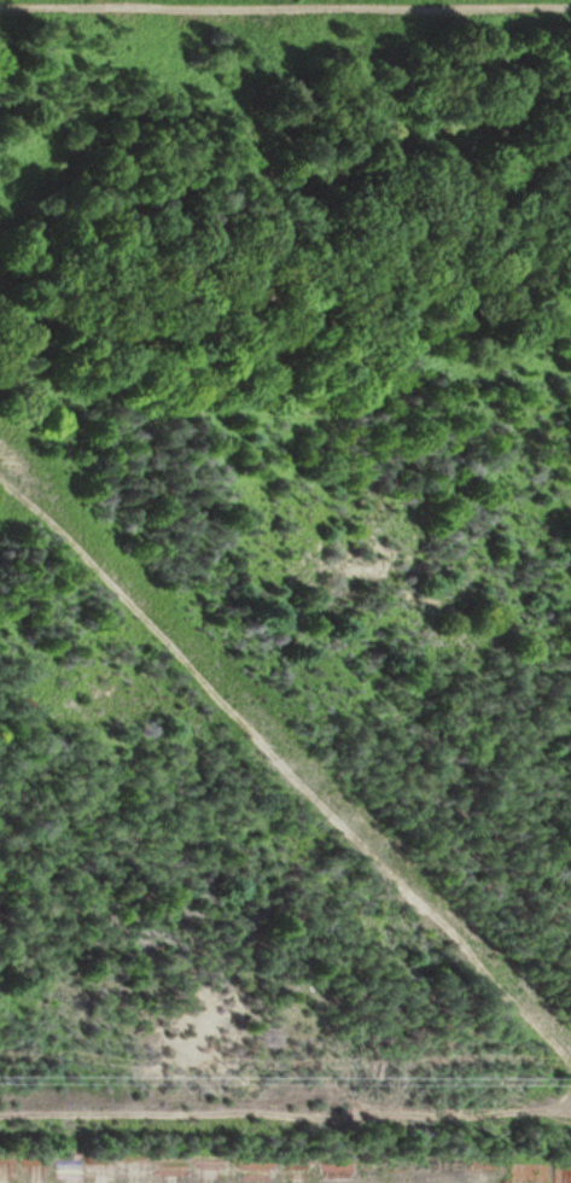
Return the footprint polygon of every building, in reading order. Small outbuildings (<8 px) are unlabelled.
[(217,1158),(182,1158),(182,1180),(217,1180),(217,1158)] [(512,1165),(512,1182),(545,1182),(546,1166),(512,1165)] [(557,1170),(556,1182),(570,1182),(570,1170),(557,1170)]
